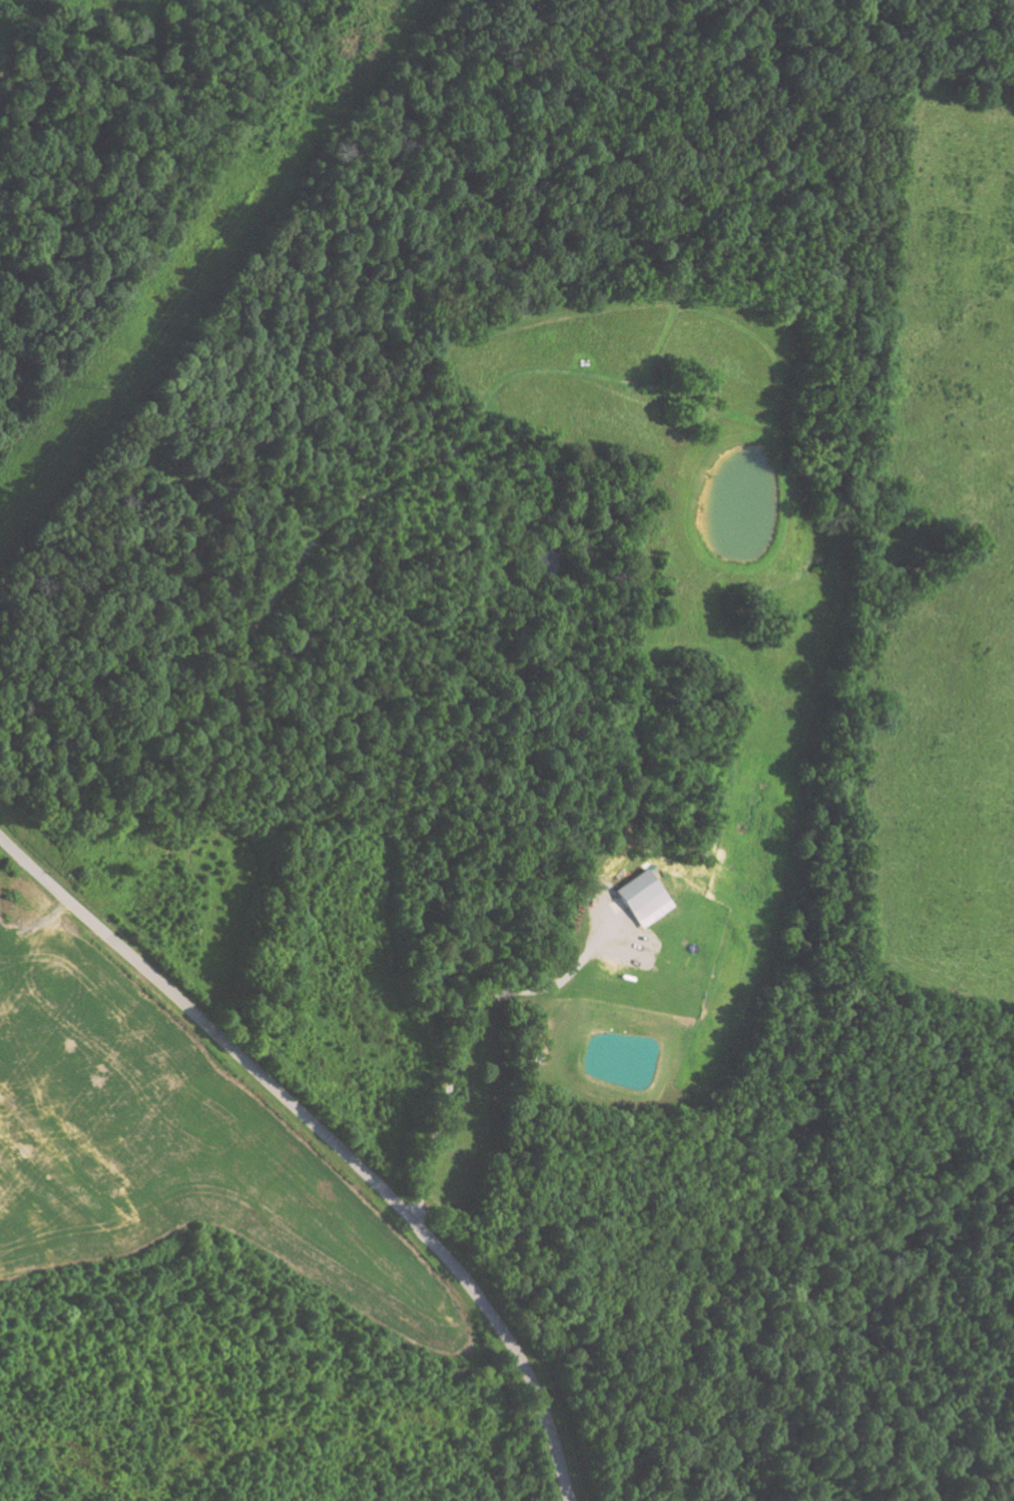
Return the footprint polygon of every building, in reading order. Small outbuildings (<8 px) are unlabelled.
[(616,889),(637,921),(669,900),(649,867),(616,889)]
